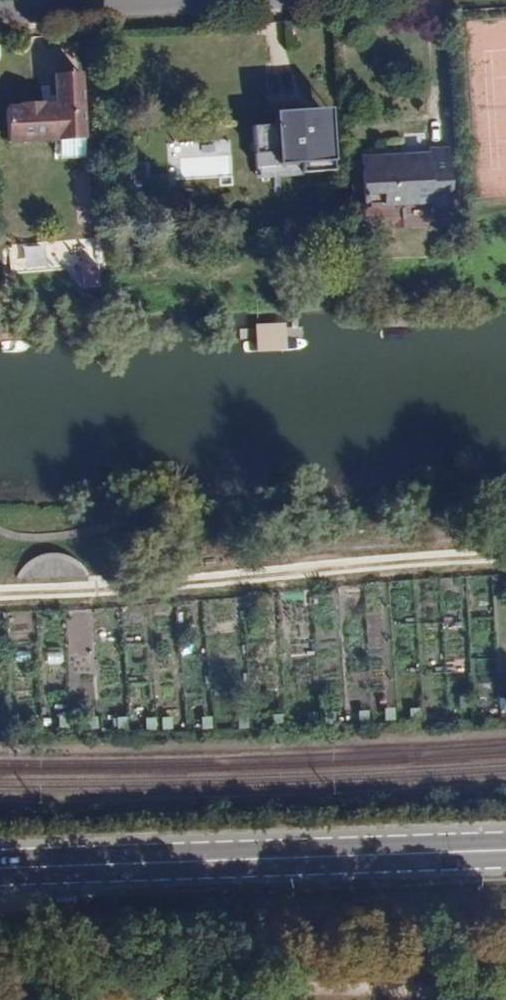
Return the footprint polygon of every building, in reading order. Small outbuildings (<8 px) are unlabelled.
[(57,102),(7,105),(10,146),(88,138),(84,73),(56,74),(57,102)] [(256,127),(259,180),(306,173),(338,170),(334,108),(281,112),(281,125),(256,127)] [(365,155),(367,205),(442,205),(457,206),(457,149),(392,154),(365,155)] [(44,266),(43,245),(28,246),(28,267),(44,266)]
